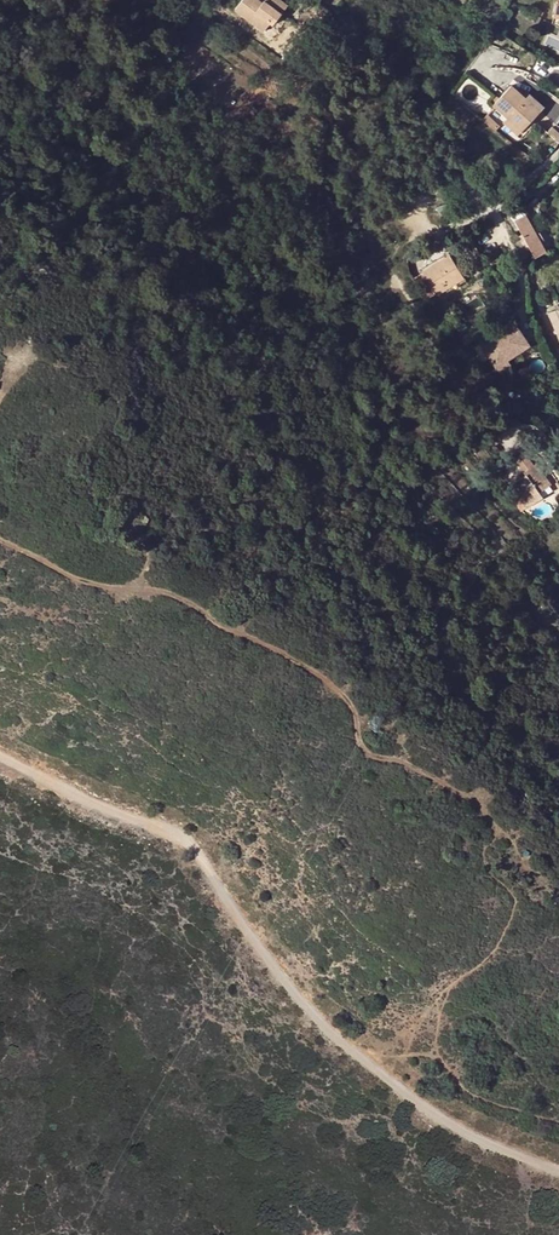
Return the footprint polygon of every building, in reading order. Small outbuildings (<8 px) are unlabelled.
[(235,10),(264,32),(270,24),(272,25),(282,14),(284,16),(290,8),(280,0),(243,0),(235,10)] [(537,16),(534,22),(538,24),(544,11),(535,7),(532,12),(537,16)] [(522,130),(539,111),(526,99),(511,85),(494,105),(508,117),(522,130)] [(530,95),(526,99),(539,111),(543,107),(530,95)] [(506,132),(487,115),(482,120),(502,136),(506,132)] [(522,130),(508,117),(504,122),(518,135),(522,130)] [(551,127),(546,132),(557,142),(558,139),(558,135),(551,127)] [(516,209),(505,215),(513,233),(519,230),(521,234),(519,236),(520,239),(525,248),(528,246),(534,257),(543,253),(546,251),(540,240),(536,233),(533,228),(526,213),(527,213),(523,206),(516,209)] [(450,255),(422,271),(436,293),(463,276),(450,255)] [(364,264),(351,273),(358,283),(370,275),(364,264)] [(549,312),(554,324),(558,336),(558,308),(549,312)] [(514,323),(480,346),(498,370),(510,362),(531,347),(514,323)] [(473,334),(462,341),(466,346),(477,338),(474,334),(473,334)] [(510,362),(498,370),(501,376),(514,368),(510,362)] [(493,437),(488,442),(493,448),(498,444),(493,437)] [(525,452),(516,459),(524,471),(526,475),(523,477),(511,485),(527,508),(544,496),(540,491),(543,488),(551,483),(548,478),(545,475),(542,477),(534,464),(531,460),(525,452)] [(542,477),(545,475),(537,462),(534,464),(542,477)]
